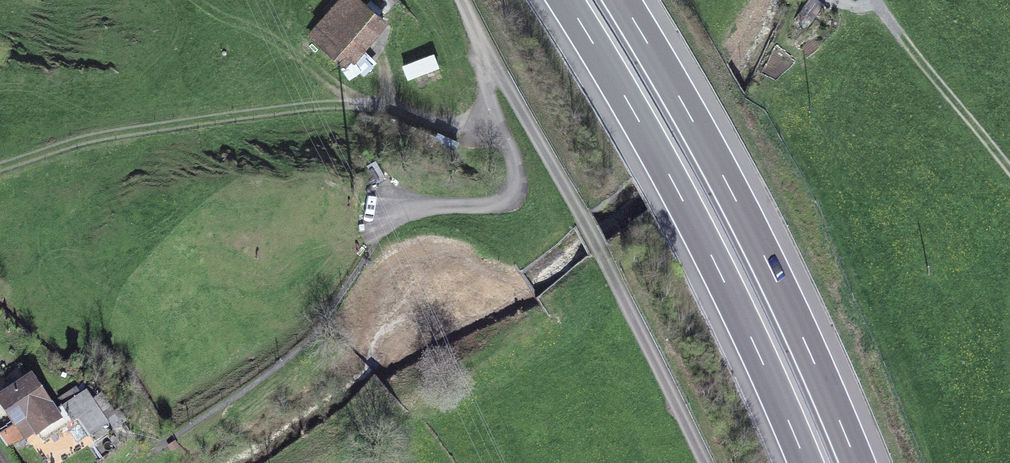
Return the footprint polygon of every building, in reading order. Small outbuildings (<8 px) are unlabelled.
[(360,0),(342,0),(311,37),(344,65),(383,19),(360,0)] [(433,54),(403,65),(408,79),(439,68),(433,54)] [(0,400),(0,403),(25,440),(37,432),(44,443),(79,419),(90,435),(116,417),(102,395),(92,401),(86,393),(55,414),(31,379),(0,400)]
